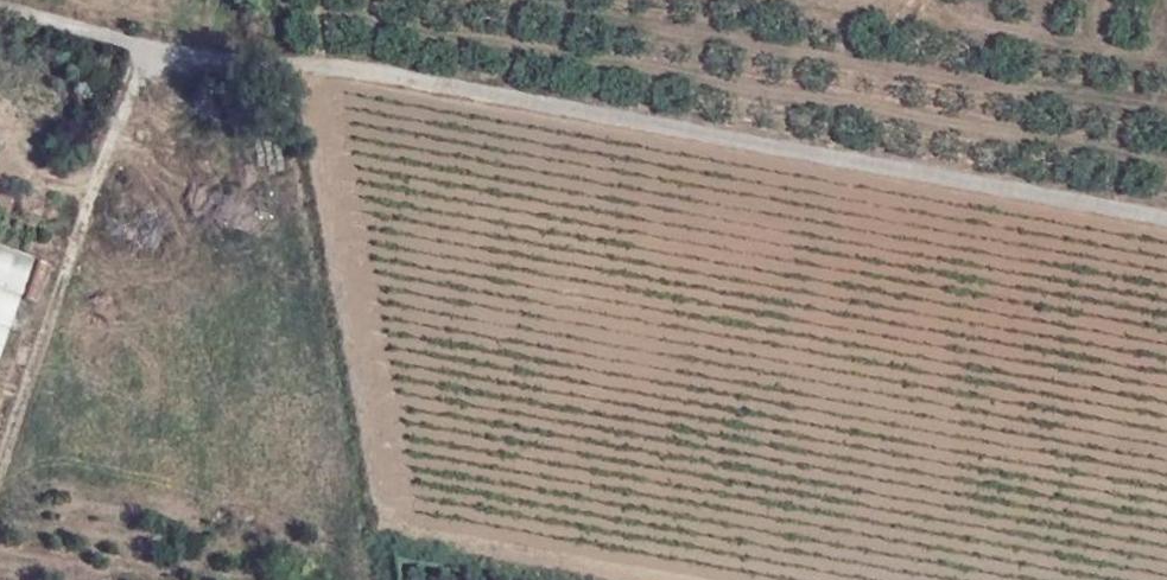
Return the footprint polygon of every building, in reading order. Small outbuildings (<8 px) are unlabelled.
[(28,270),(0,260),(0,350),(28,270)]
